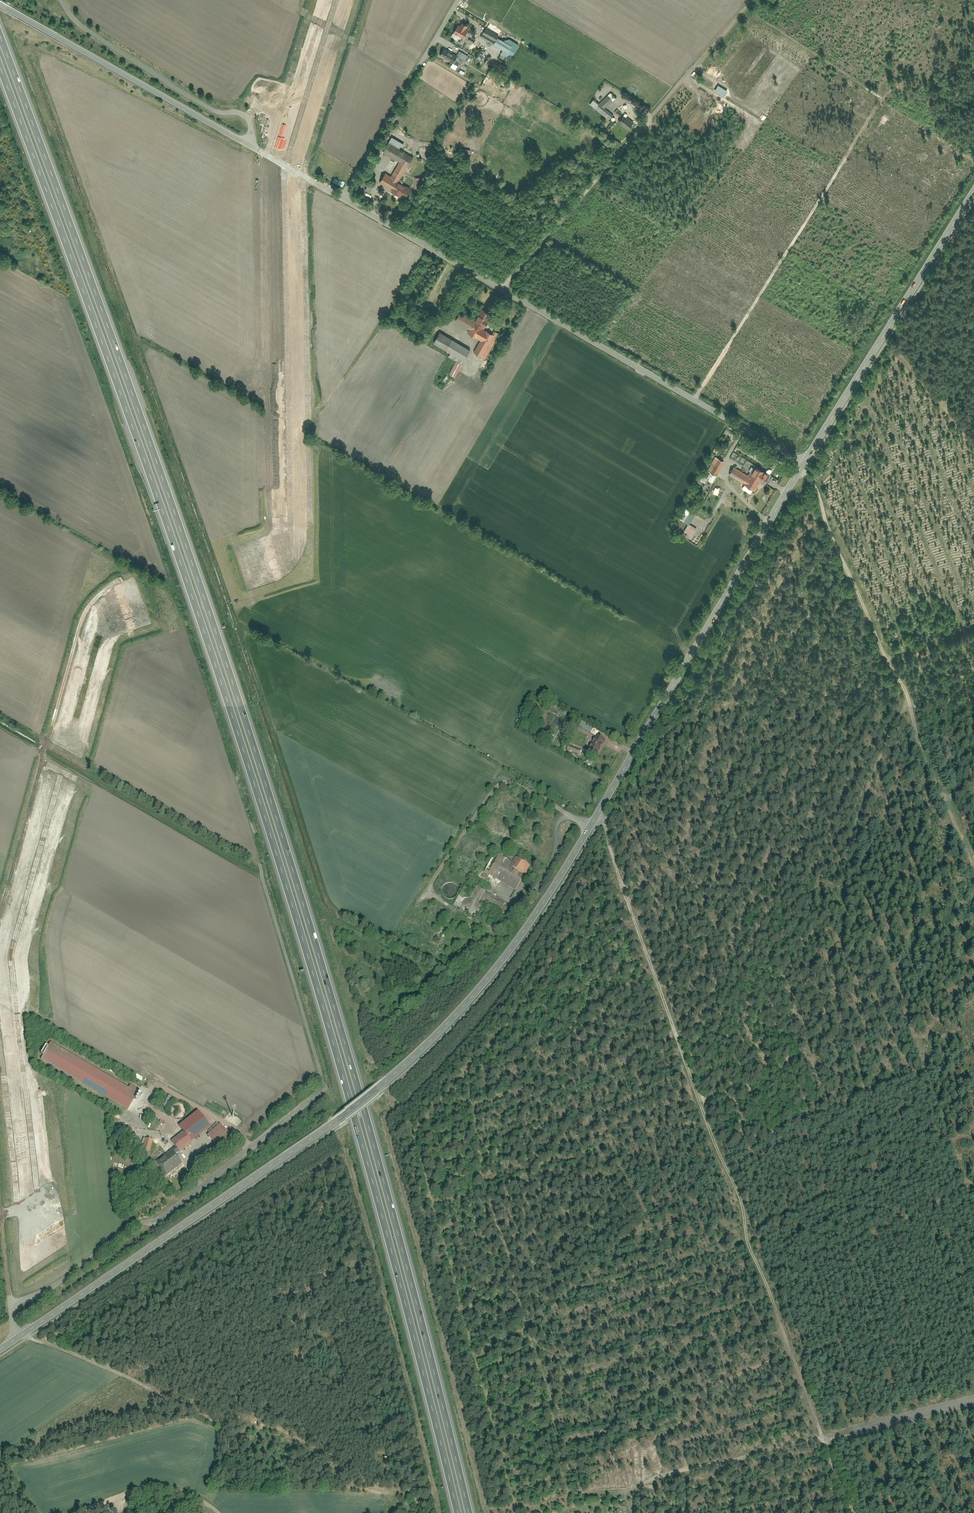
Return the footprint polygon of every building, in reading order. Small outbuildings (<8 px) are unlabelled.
[(457,24),(453,32),(463,38),(466,32),(467,30),(465,29),(459,25),(457,24)] [(486,27),(480,36),(503,49),(500,53),(509,58),(517,43),(506,37),(505,38),(486,27)] [(462,39),(467,41),(468,40),(470,35),(466,32),(463,38),(462,39)] [(475,39),(477,36),(472,33),(470,35),(468,40),(473,43),(475,39)] [(457,55),(444,47),(439,55),(452,62),(457,55)] [(457,55),(452,62),(458,66),(462,59),(465,61),(468,55),(459,50),(457,55)] [(480,57),(484,60),(488,55),(484,52),(480,57)] [(493,66),(502,71),(506,65),(497,60),(493,66)] [(590,104),(609,119),(613,115),(604,108),(615,98),(610,93),(599,103),(594,99),(590,104)] [(621,124),(628,130),(633,122),(626,117),(624,115),(621,116),(619,119),(618,122),(621,123),(621,124)] [(388,142),(401,149),(404,143),(391,136),(388,142)] [(388,142),(382,152),(399,161),(407,165),(408,166),(414,157),(401,149),(388,142)] [(407,165),(399,161),(390,176),(398,180),(407,165)] [(385,172),(379,182),(390,188),(389,190),(392,191),(397,181),(398,180),(390,176),(385,172)] [(371,180),(366,190),(372,193),(377,183),(371,180)] [(406,196),(410,189),(397,181),(392,191),(399,195),(400,193),(406,196)] [(467,332),(481,339),(486,329),(483,327),(487,320),(477,314),(474,320),(459,312),(454,320),(469,328),(467,332)] [(473,352),(485,359),(498,336),(486,329),(481,339),(473,352)] [(463,360),(470,349),(439,331),(432,341),(463,360)] [(457,361),(450,373),(457,377),(463,364),(457,361)] [(708,470),(716,475),(724,461),(715,456),(708,470)] [(742,484),(754,491),(760,482),(763,484),(769,474),(755,465),(749,475),(734,466),(729,474),(743,482),(742,484)] [(686,507),(679,517),(686,521),(692,511),(686,507)] [(682,532),(690,537),(696,528),(688,523),(682,532)] [(583,721),(580,727),(592,733),(595,726),(583,721)] [(597,755),(605,739),(595,734),(587,750),(597,755)] [(581,749),(569,745),(567,750),(579,754),(581,749)] [(495,851),(484,871),(516,889),(529,865),(515,857),(512,861),(495,851)] [(476,886),(469,899),(478,904),(480,899),(485,891),(476,886)] [(485,891),(480,899),(501,910),(504,905),(506,902),(485,891)] [(469,899),(459,895),(454,905),(476,916),(482,906),(478,904),(469,899)] [(510,909),(504,905),(501,910),(508,913),(510,909)] [(51,1043),(41,1060),(129,1111),(138,1094),(51,1043)] [(211,1125),(198,1109),(179,1124),(184,1130),(192,1140),(211,1125)] [(220,1124),(208,1134),(217,1144),(228,1133),(220,1124)] [(171,1140),(180,1151),(192,1142),(192,1140),(184,1130),(171,1140)] [(154,1140),(147,1138),(142,1155),(149,1157),(154,1140)] [(157,1161),(167,1175),(182,1163),(172,1149),(157,1161)]
